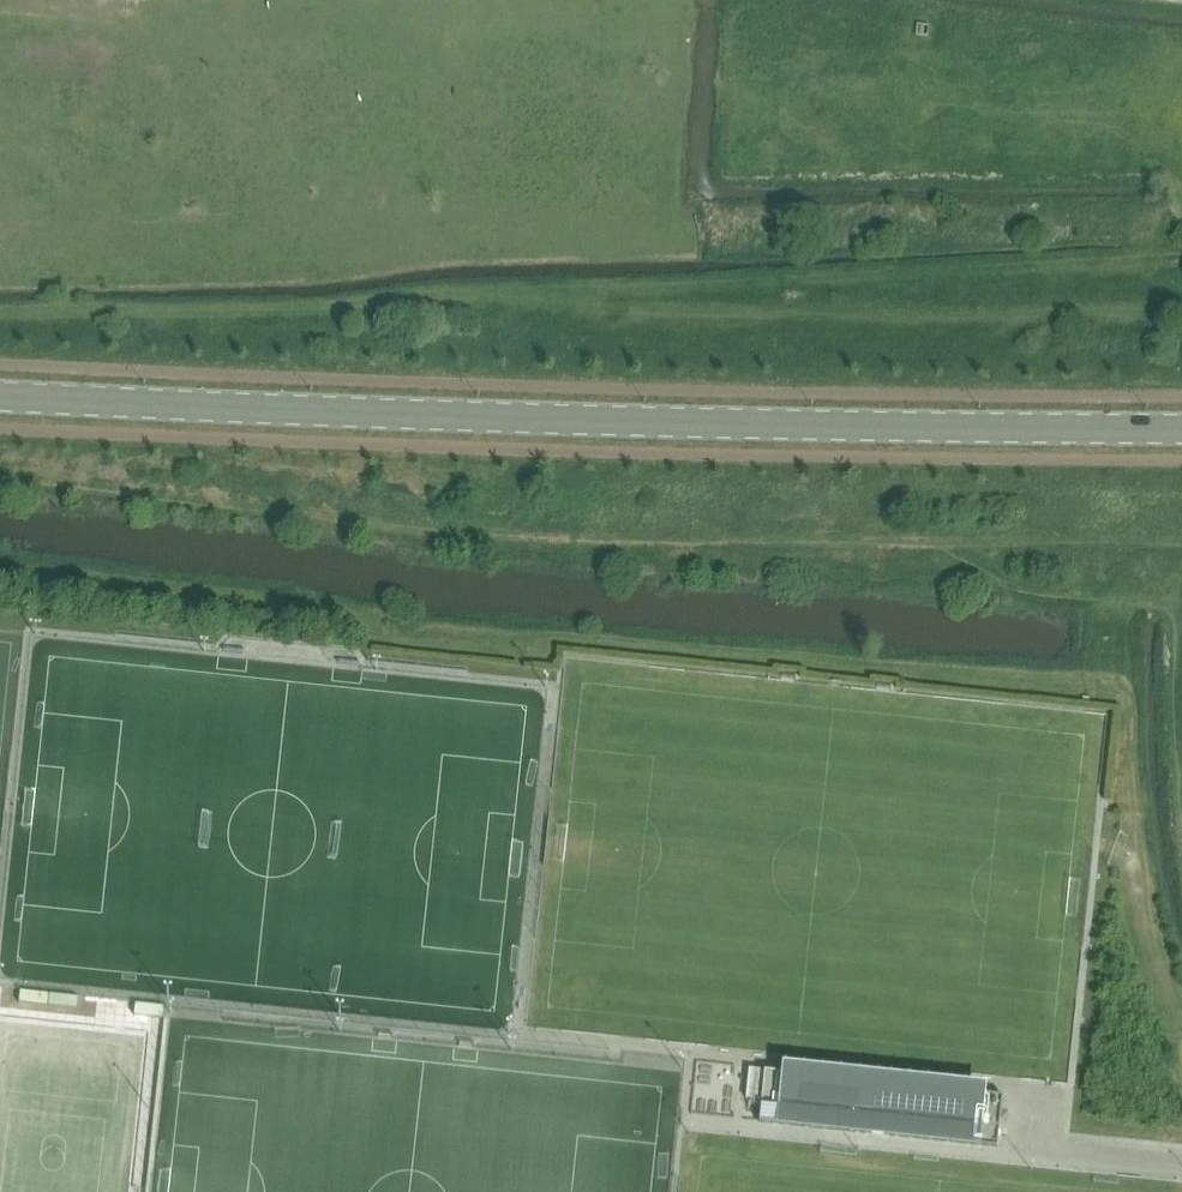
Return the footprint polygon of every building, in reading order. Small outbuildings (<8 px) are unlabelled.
[(1003,1096),(764,1070),(759,1122),(997,1148),(1003,1096)]
